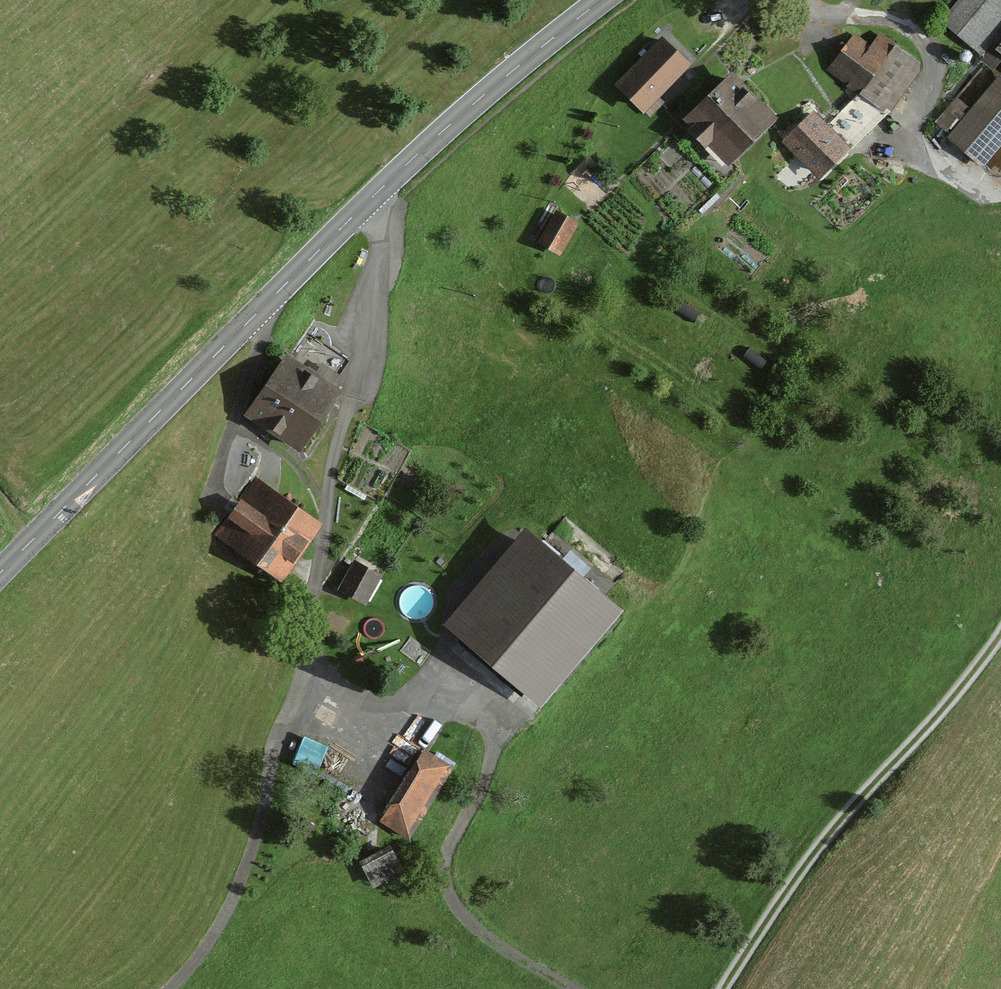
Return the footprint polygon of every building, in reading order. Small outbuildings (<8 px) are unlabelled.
[(942,24),(975,51),(1000,20),(1000,0),(962,0),(942,24)] [(616,92),(642,118),(688,73),(663,47),(616,92)] [(892,47),(870,73),(844,51),(829,69),(885,116),(901,96),(896,92),(916,67),(892,47)] [(947,139),(981,168),(1000,145),(1000,75),(947,139)] [(779,125),(735,78),(684,125),(728,172),(779,125)] [(813,115),(781,144),(819,184),(850,154),(813,115)] [(562,217),(547,240),(564,251),(579,227),(562,217)] [(245,420),(306,460),(346,398),(286,358),(245,420)] [(231,546),(288,580),(318,529),(262,495),(231,546)] [(533,545),(459,627),(542,701),(616,619),(533,545)] [(367,571),(351,595),(370,608),(386,584),(367,571)] [(318,767),(327,744),(304,735),(295,758),(318,767)] [(406,833),(449,770),(425,754),(382,817),(406,833)] [(389,846),(360,860),(372,885),(402,870),(389,846)]
